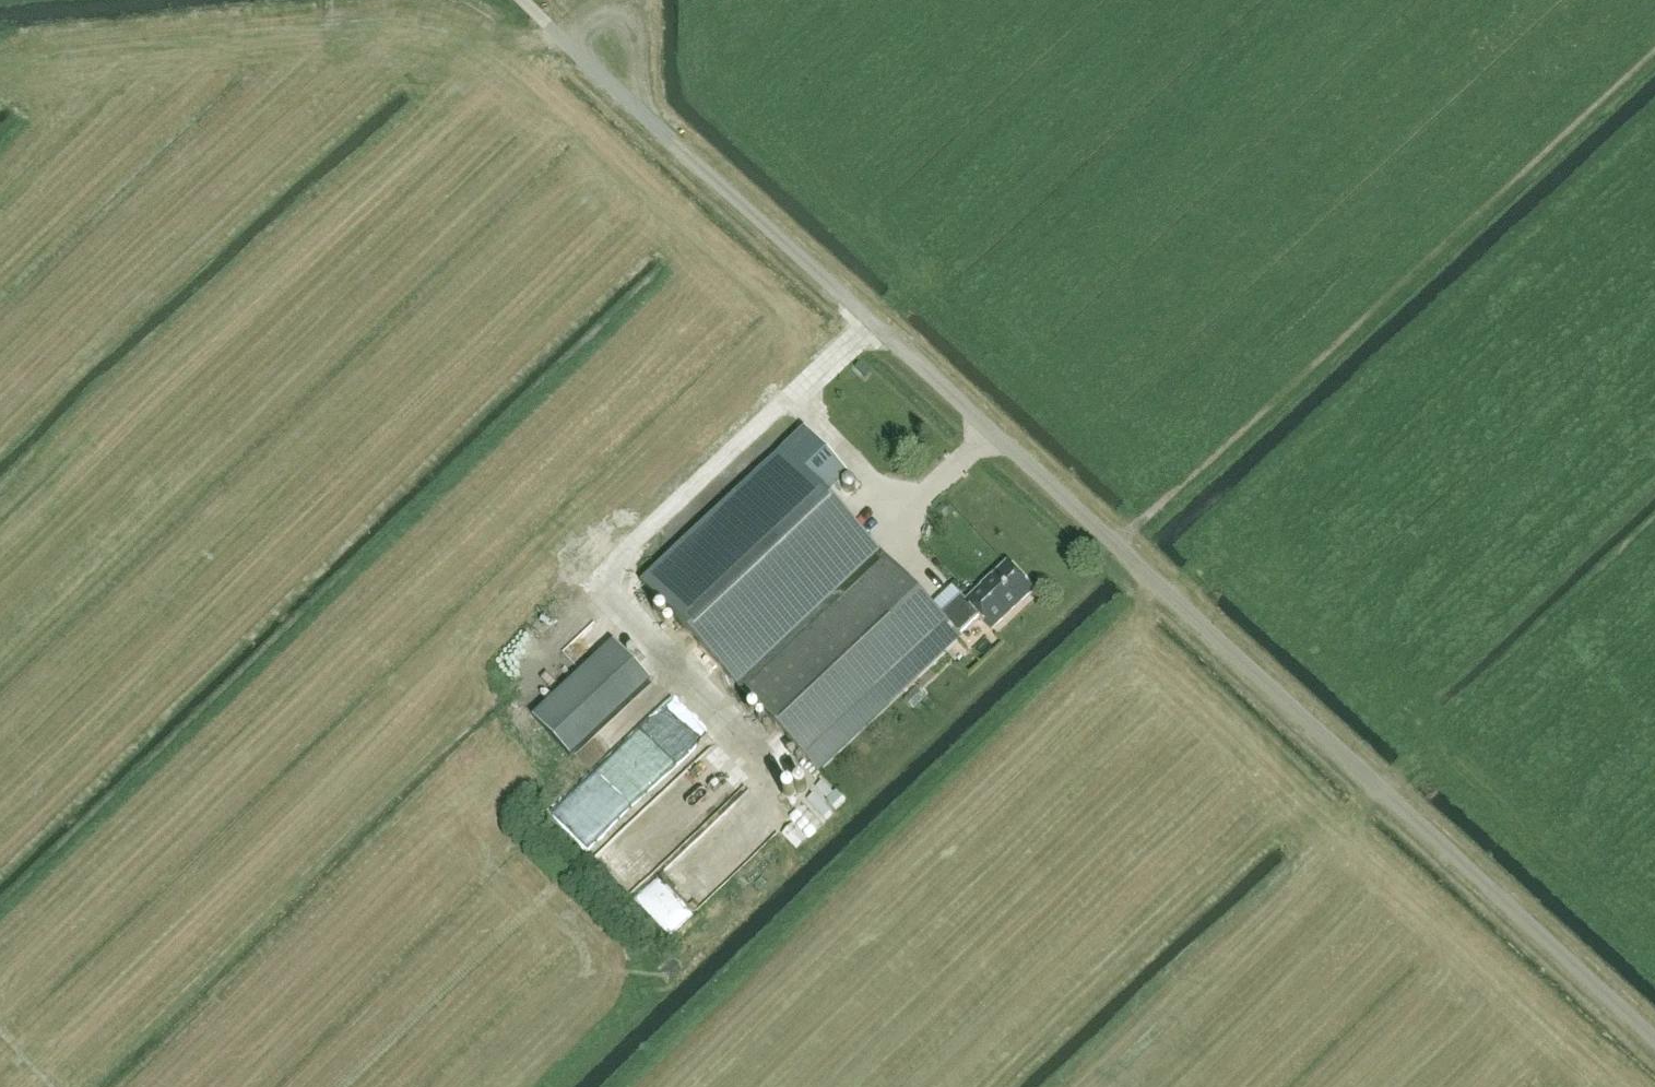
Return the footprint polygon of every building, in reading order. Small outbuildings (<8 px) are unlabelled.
[(939,617),(879,553),(825,496),(847,475),(807,433),(736,500),(644,587),(726,674),(737,686),(818,772),(923,674),(960,639),(958,637),(939,617)] [(939,617),(958,637),(979,618),(991,631),(1032,593),(1006,564),(991,578),(992,580),(983,588),(982,587),(966,602),(960,596),(939,617)] [(570,757),(650,682),(613,644),(533,719),(570,757)] [(765,806),(774,797),(762,785),(753,794),(765,806)] [(655,886),(685,918),(735,870),(705,838),(655,886)]
